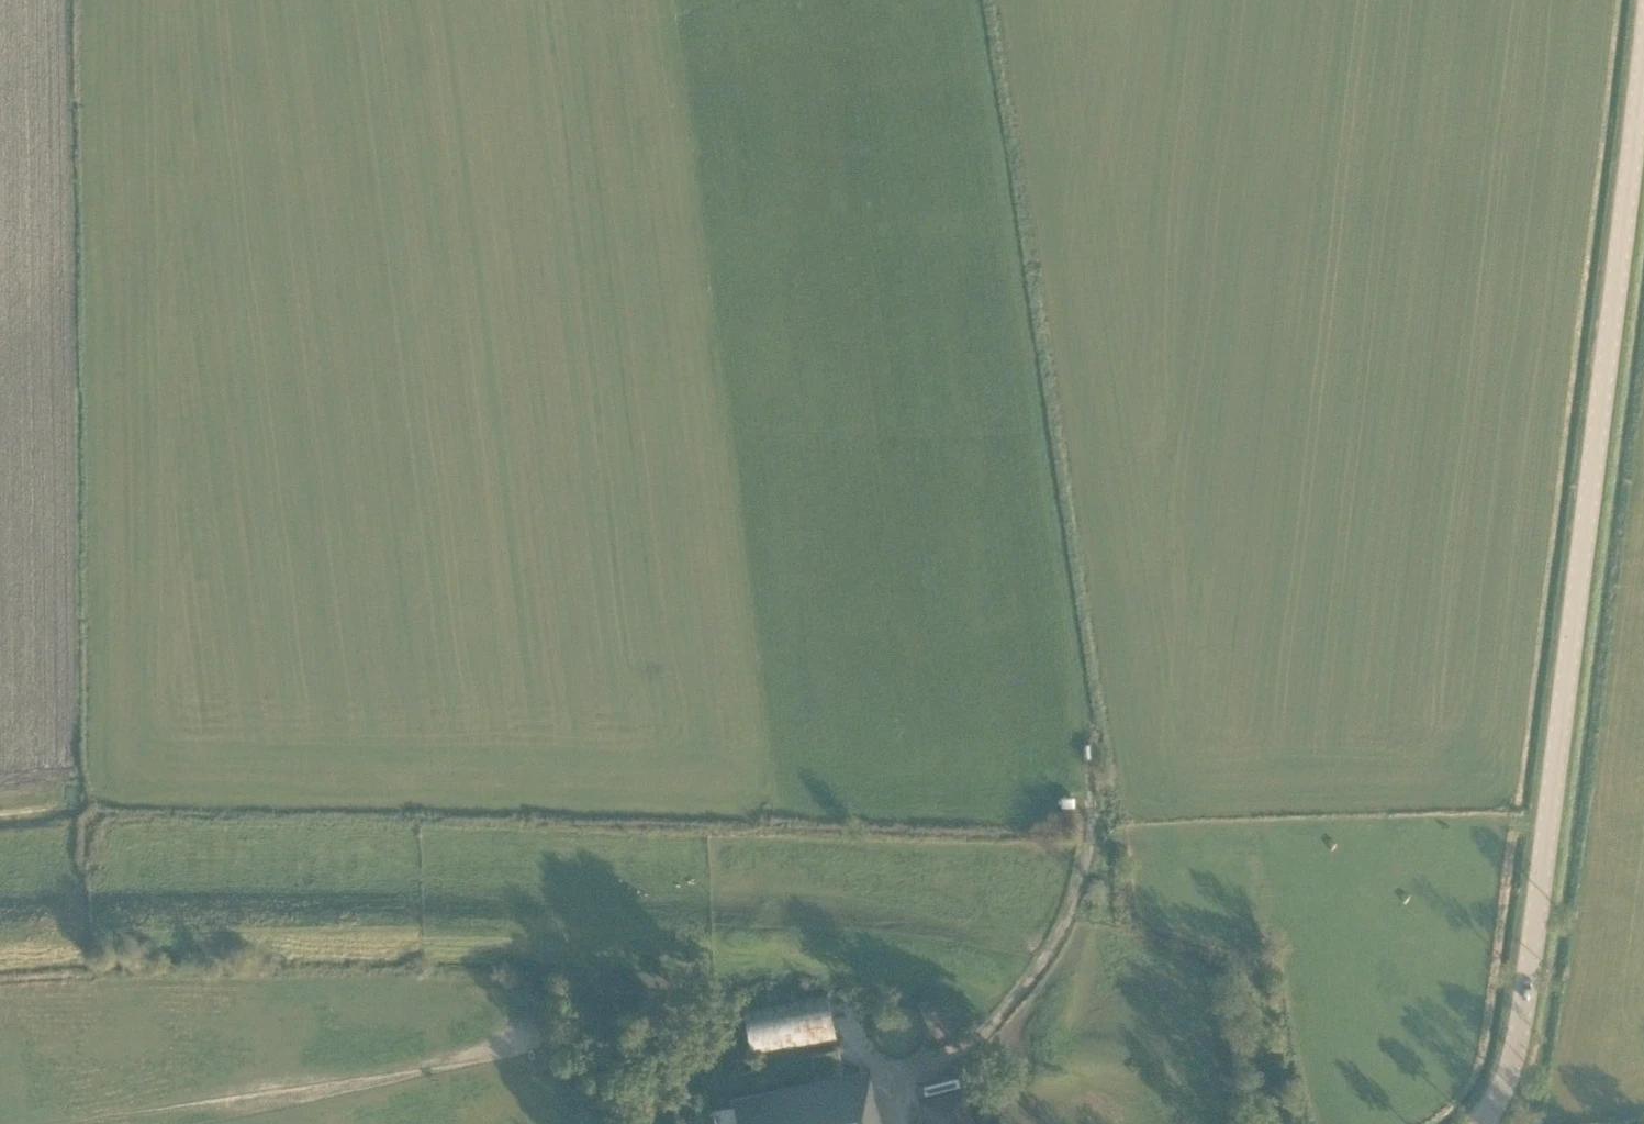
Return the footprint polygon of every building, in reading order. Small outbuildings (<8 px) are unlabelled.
[(751,1050),(835,1034),(827,996),(744,1012),(751,1050)] [(809,1054),(814,1077),(843,1071),(838,1047),(809,1054)] [(770,1070),(766,1051),(731,1058),(733,1070),(760,1064),(761,1071),(770,1070)] [(867,1067),(732,1097),(733,1102),(714,1107),(718,1123),(880,1123),(867,1067)] [(927,1123),(971,1123),(962,1086),(920,1097),(927,1123)]
